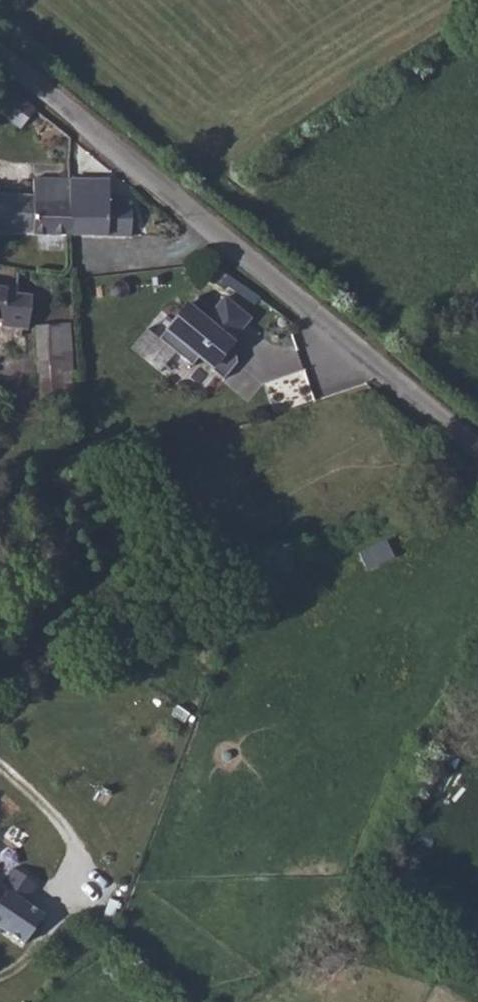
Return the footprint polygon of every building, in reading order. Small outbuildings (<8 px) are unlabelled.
[(12,91),(0,105),(0,111),(20,128),(35,110),(12,91)] [(71,179),(34,178),(34,194),(0,193),(0,233),(70,235),(71,179)] [(111,180),(71,179),(70,235),(131,236),(132,203),(110,202),(111,180)] [(0,285),(0,328),(28,331),(32,295),(15,293),(16,287),(0,285)] [(193,296),(164,332),(225,380),(240,364),(238,340),(256,318),(226,295),(214,309),(193,296)] [(37,326),(41,400),(74,398),(71,324),(37,326)] [(24,944),(44,914),(26,901),(37,884),(14,868),(2,886),(0,884),(0,927),(24,944)]
